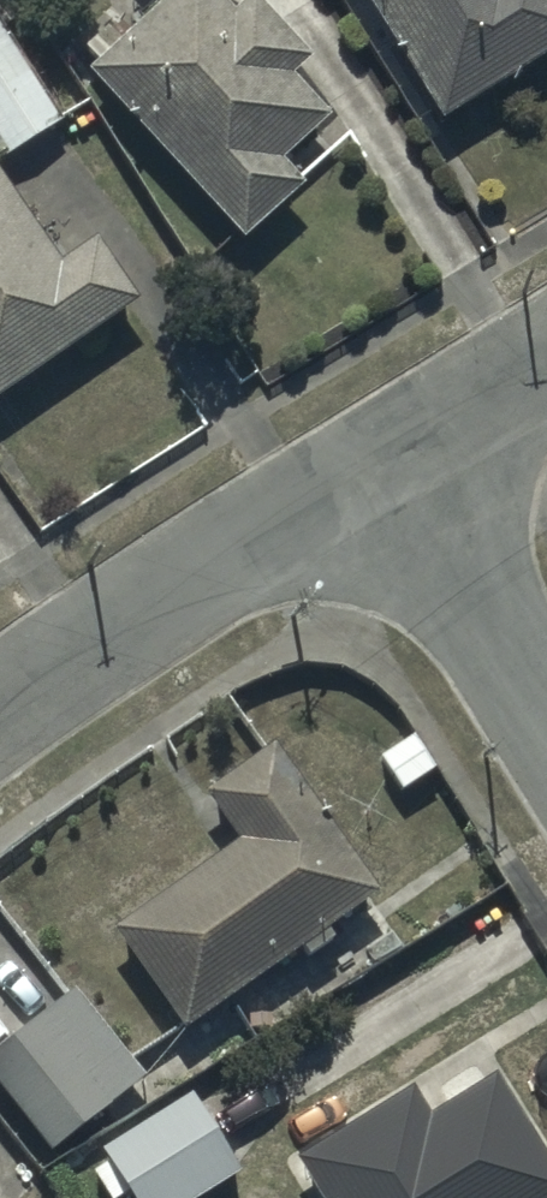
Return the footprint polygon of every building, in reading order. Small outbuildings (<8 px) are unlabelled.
[(206,0),(177,0),(84,85),(243,261),(305,205),(280,178),(332,132),(295,91),(309,78),(251,14),(233,30),(206,0)] [(434,140),(546,72),(546,0),(350,0),(434,140)] [(4,171),(63,135),(60,130),(80,117),(55,76),(34,89),(0,34),(0,164),(4,171)] [(138,317),(94,253),(58,278),(0,194),(0,412),(138,317)] [(380,912),(273,761),(204,810),(237,857),(113,945),(185,1047),(301,965),(307,974),(331,956),(326,950),(380,912)] [(72,1001),(0,1060),(0,1110),(47,1168),(144,1089),(72,1001)] [(291,1174),(306,1197),(546,1197),(546,1175),(495,1091),(429,1132),(409,1101),(291,1174)] [(191,1108),(101,1164),(123,1197),(221,1197),(240,1186),(191,1108)]
